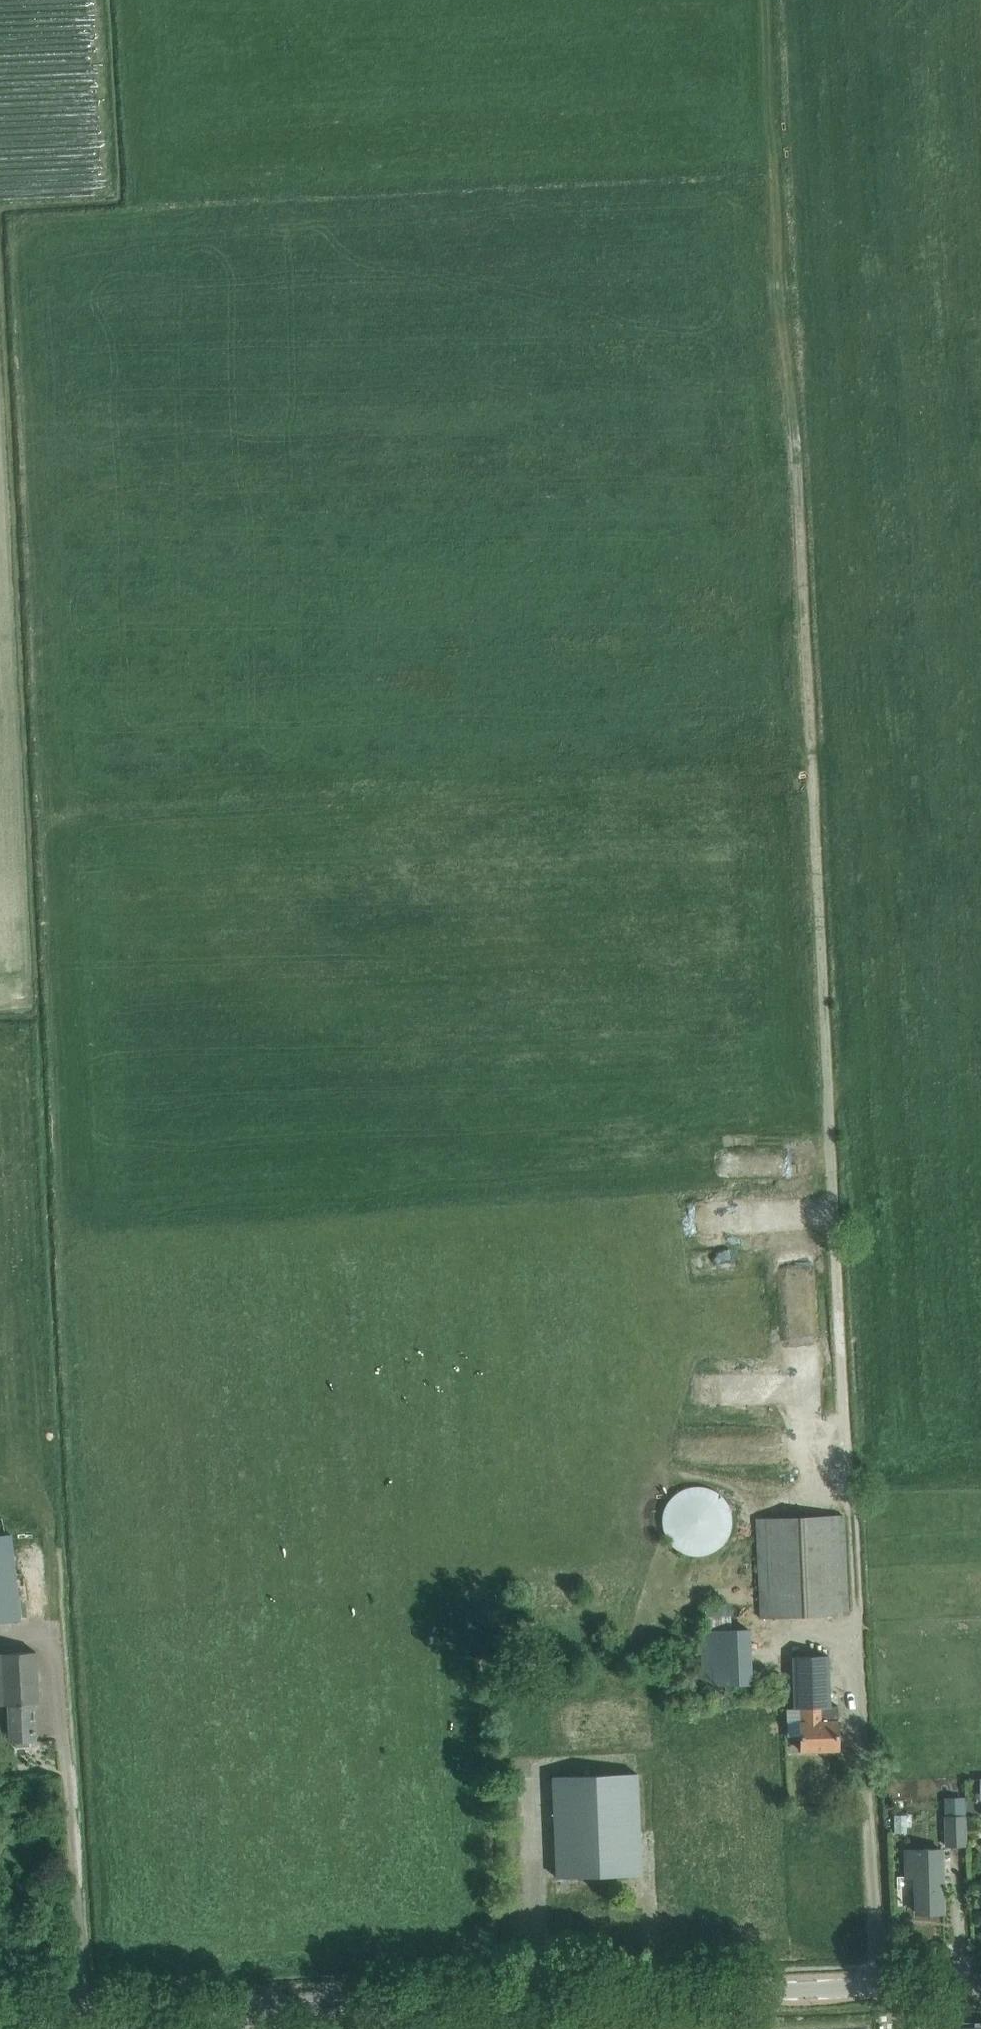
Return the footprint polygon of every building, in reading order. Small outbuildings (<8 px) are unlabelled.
[(708,1253),(708,1261),(712,1261),(712,1269),(722,1270),(724,1254),(708,1253)] [(714,1491),(706,1488),(690,1488),(676,1494),(668,1504),(663,1517),(665,1534),(674,1548),(685,1554),(699,1556),(712,1553),(721,1547),(724,1543),(731,1531),(732,1524),(730,1511),(725,1501),(714,1491)] [(756,1518),(759,1597),(760,1617),(848,1614),(844,1515),(756,1518)] [(20,1621),(18,1601),(11,1533),(0,1535),(0,1623),(20,1621)] [(737,1628),(736,1601),(709,1602),(710,1629),(704,1629),(706,1686),(759,1684),(758,1628),(737,1628)] [(16,1740),(16,1748),(30,1747),(30,1740),(35,1739),(33,1703),(39,1702),(36,1651),(0,1653),(0,1705),(8,1704),(10,1741),(16,1740)] [(838,1705),(830,1705),(829,1655),(793,1656),(794,1708),(803,1707),(804,1722),(800,1722),(801,1750),(838,1749),(837,1722),(838,1722),(838,1705)] [(553,1776),(556,1857),(556,1877),(641,1874),(637,1773),(553,1776)] [(966,1844),(965,1800),(945,1801),(946,1844),(966,1844)] [(905,1849),(906,1857),(906,1877),(915,1876),(916,1913),(943,1912),(942,1848),(905,1849)]
